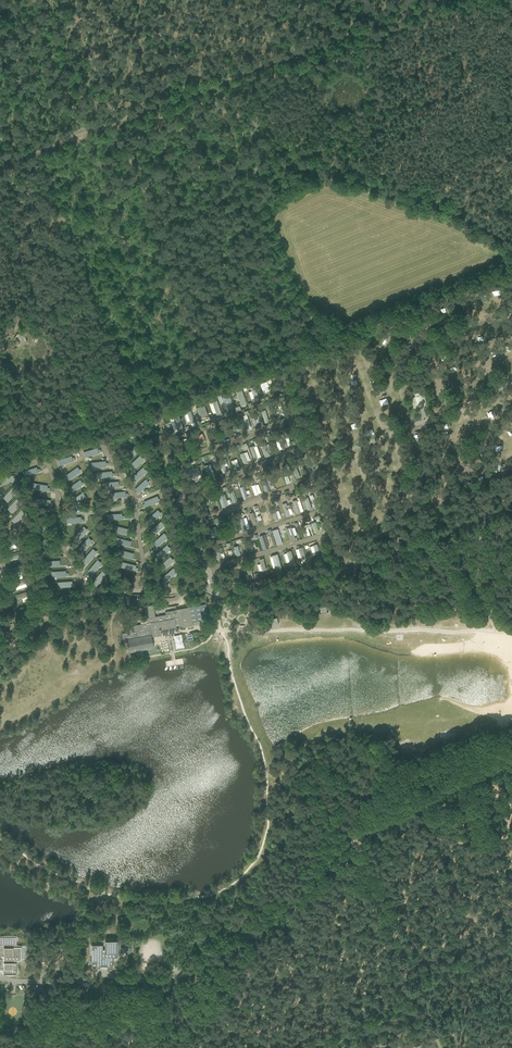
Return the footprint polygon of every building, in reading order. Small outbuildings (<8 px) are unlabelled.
[(13,337),(23,343),(26,338),(16,331),(13,337)] [(343,366),(351,364),(349,357),(341,360),(343,366)] [(329,369),(335,367),(333,360),(327,361),(329,369)] [(447,371),(439,374),(442,379),(449,376),(447,371)] [(269,391),(268,387),(265,388),(263,383),(263,382),(259,383),(263,393),(269,391)] [(251,391),(248,392),(251,399),(254,398),(258,396),(254,386),(250,387),(251,391)] [(246,404),(242,390),(236,392),(241,405),(246,404)] [(418,407),(418,405),(423,404),(423,405),(427,404),(424,394),(420,395),(419,392),(414,393),(415,396),(411,398),(414,408),(418,407)] [(234,407),(229,394),(221,397),(226,410),(234,407)] [(221,413),(217,400),(212,402),(216,413),(216,415),(221,413)] [(282,416),(278,404),(274,406),(278,417),(282,416)] [(207,414),(204,406),(201,407),(200,406),(196,408),(197,410),(199,417),(203,415),(203,416),(207,414)] [(187,414),(185,415),(187,422),(190,421),(190,424),(194,422),(191,410),(187,412),(187,414)] [(469,417),(467,411),(450,418),(452,423),(469,417)] [(243,415),(239,417),(243,431),(248,429),(251,428),(247,414),(243,416),(243,415)] [(173,417),(170,418),(174,432),(177,431),(178,431),(183,430),(178,415),(173,417)] [(255,416),(251,417),(254,427),(258,425),(257,423),(260,422),(258,416),(255,417),(255,416)] [(363,428),(371,425),(369,420),(361,422),(363,428)] [(239,431),(236,423),(229,426),(232,433),(239,431)] [(131,432),(117,438),(119,443),(133,437),(135,436),(134,433),(132,434),(131,432)] [(199,439),(204,438),(202,433),(194,436),(196,442),(200,441),(199,439)] [(269,453),(266,445),(264,441),(259,443),(265,457),(270,455),(269,453)] [(309,447),(313,456),(322,453),(318,443),(309,447)] [(137,444),(126,454),(130,458),(141,448),(137,444)] [(258,458),(254,447),(253,446),(249,447),(254,459),(258,458)] [(97,448),(83,452),(85,457),(99,453),(99,452),(101,452),(100,449),(98,450),(97,448)] [(247,461),(244,453),(244,452),(240,454),(244,465),(248,463),(247,461)] [(139,455),(129,465),(131,467),(129,469),(131,471),(133,469),(143,459),(139,455)] [(389,464),(395,459),(392,455),(386,460),(389,464)] [(71,456),(57,460),(59,465),(73,461),(73,460),(75,460),(74,457),(72,458),(71,456)] [(212,476),(208,465),(208,464),(204,466),(208,478),(212,477),(212,476)] [(200,474),(198,466),(189,469),(191,477),(192,477),(200,474)] [(37,467),(23,472),(24,477),(38,472),(40,471),(39,468),(37,469),(37,467)] [(77,467),(65,475),(69,480),(81,471),(77,467)] [(142,467),(132,477),(136,481),(146,471),(142,467)] [(1,485),(15,480),(13,475),(0,479),(0,485),(1,485)] [(384,485),(392,483),(391,478),(378,481),(380,488),(385,487),(384,485)] [(69,490),(67,491),(69,493),(71,492),(83,484),(80,479),(68,488),(69,490)] [(145,479),(135,489),(136,491),(135,492),(137,494),(138,493),(139,493),(149,483),(145,479)] [(248,498),(244,486),(239,487),(243,499),(248,498)] [(13,487),(3,498),(7,501),(17,491),(13,487)] [(83,492),(71,501),(74,505),(86,497),(83,492)] [(226,500),(224,494),(218,497),(222,507),(228,505),(228,504),(226,500)] [(144,503),(142,504),(143,507),(145,506),(146,506),(159,501),(157,496),(144,501),(144,503)] [(17,498),(7,509),(11,513),(21,502),(17,498)] [(297,500),(293,501),(297,514),(301,512),(297,500)] [(286,503),(282,504),(286,517),(291,516),(286,503)] [(279,518),(276,511),(276,508),(271,510),(275,521),(280,520),(279,518)] [(13,522),(11,523),(13,525),(15,524),(25,513),(21,509),(11,520),(13,522)] [(158,510),(147,519),(150,524),(161,514),(158,510)] [(161,521),(150,531),(151,533),(150,534),(152,536),(153,535),(164,525),(161,521)] [(319,531),(316,522),(311,523),(315,533),(319,531)] [(46,524),(32,529),(33,533),(34,534),(48,529),(46,524)] [(114,525),(113,531),(127,534),(129,529),(114,525)] [(83,526),(74,537),(75,539),(74,540),(76,542),(78,541),(88,530),(83,526)] [(292,526),(286,528),(291,541),(296,539),(295,535),(297,534),(295,527),(292,528),(292,526)] [(218,535),(216,530),(215,527),(208,528),(211,538),(218,536),(218,535)] [(277,529),(272,530),(277,545),(282,543),(277,529)] [(164,533),(153,543),(156,547),(168,537),(164,533)] [(264,534),(259,536),(263,549),(269,547),(264,534)] [(88,537),(78,548),(80,550),(79,551),(81,553),(82,552),(83,552),(92,541),(88,537)] [(117,537),(115,543),(130,546),(131,541),(117,537)] [(15,540),(2,544),(4,548),(9,546),(10,550),(17,547),(15,544),(16,544),(15,540)] [(313,546),(310,547),(313,555),(316,554),(316,555),(320,553),(317,544),(313,545),(313,546)] [(157,556),(156,557),(157,559),(159,558),(170,549),(167,545),(156,554),(157,556)] [(93,548),(83,560),(85,561),(83,563),(86,564),(87,563),(97,552),(93,548)] [(119,550),(118,555),(132,559),(134,553),(119,550)] [(295,563),(291,550),(287,552),(287,553),(290,562),(290,564),(295,563)] [(281,567),(278,554),(272,555),(272,556),(276,568),(276,569),(281,567)] [(170,556),(159,566),(163,570),(174,560),(170,556)] [(260,564),(257,565),(259,571),(262,570),(266,569),(263,558),(259,559),(260,564)] [(97,560),(88,571),(92,574),(102,563),(97,560)] [(122,562),(120,567),(135,570),(136,565),(122,562)] [(253,578),(249,564),(245,565),(248,574),(249,579),(253,578)] [(173,568),(162,578),(166,582),(177,572),(173,568)] [(102,571),(92,582),(94,583),(93,585),(95,587),(96,585),(97,585),(106,574),(102,571)] [(25,579),(13,583),(14,587),(16,587),(17,590),(27,586),(26,583),(25,579)] [(28,591),(16,595),(18,600),(22,598),(22,599),(23,601),(24,602),(31,599),(30,596),(30,595),(28,591)] [(176,624),(179,624),(183,627),(193,625),(189,607),(176,609),(177,612),(155,616),(154,610),(163,608),(162,603),(144,606),(145,612),(147,611),(149,617),(146,618),(146,620),(140,621),(141,624),(131,626),(131,627),(130,627),(130,628),(126,629),(127,632),(122,633),(123,643),(127,642),(129,652),(154,648),(152,637),(162,635),(161,630),(176,627),(176,624)] [(95,633),(97,640),(105,638),(103,631),(95,633)] [(12,945),(15,945),(15,937),(0,937),(0,944),(0,969),(4,969),(4,974),(16,974),(16,962),(13,962),(13,960),(21,960),(21,947),(12,947),(12,945)] [(105,948),(102,948),(102,944),(91,944),(91,960),(93,960),(93,962),(92,962),(92,967),(100,967),(100,965),(107,965),(107,967),(112,967),(112,960),(114,960),(114,956),(118,956),(118,940),(105,940),(105,948)]
